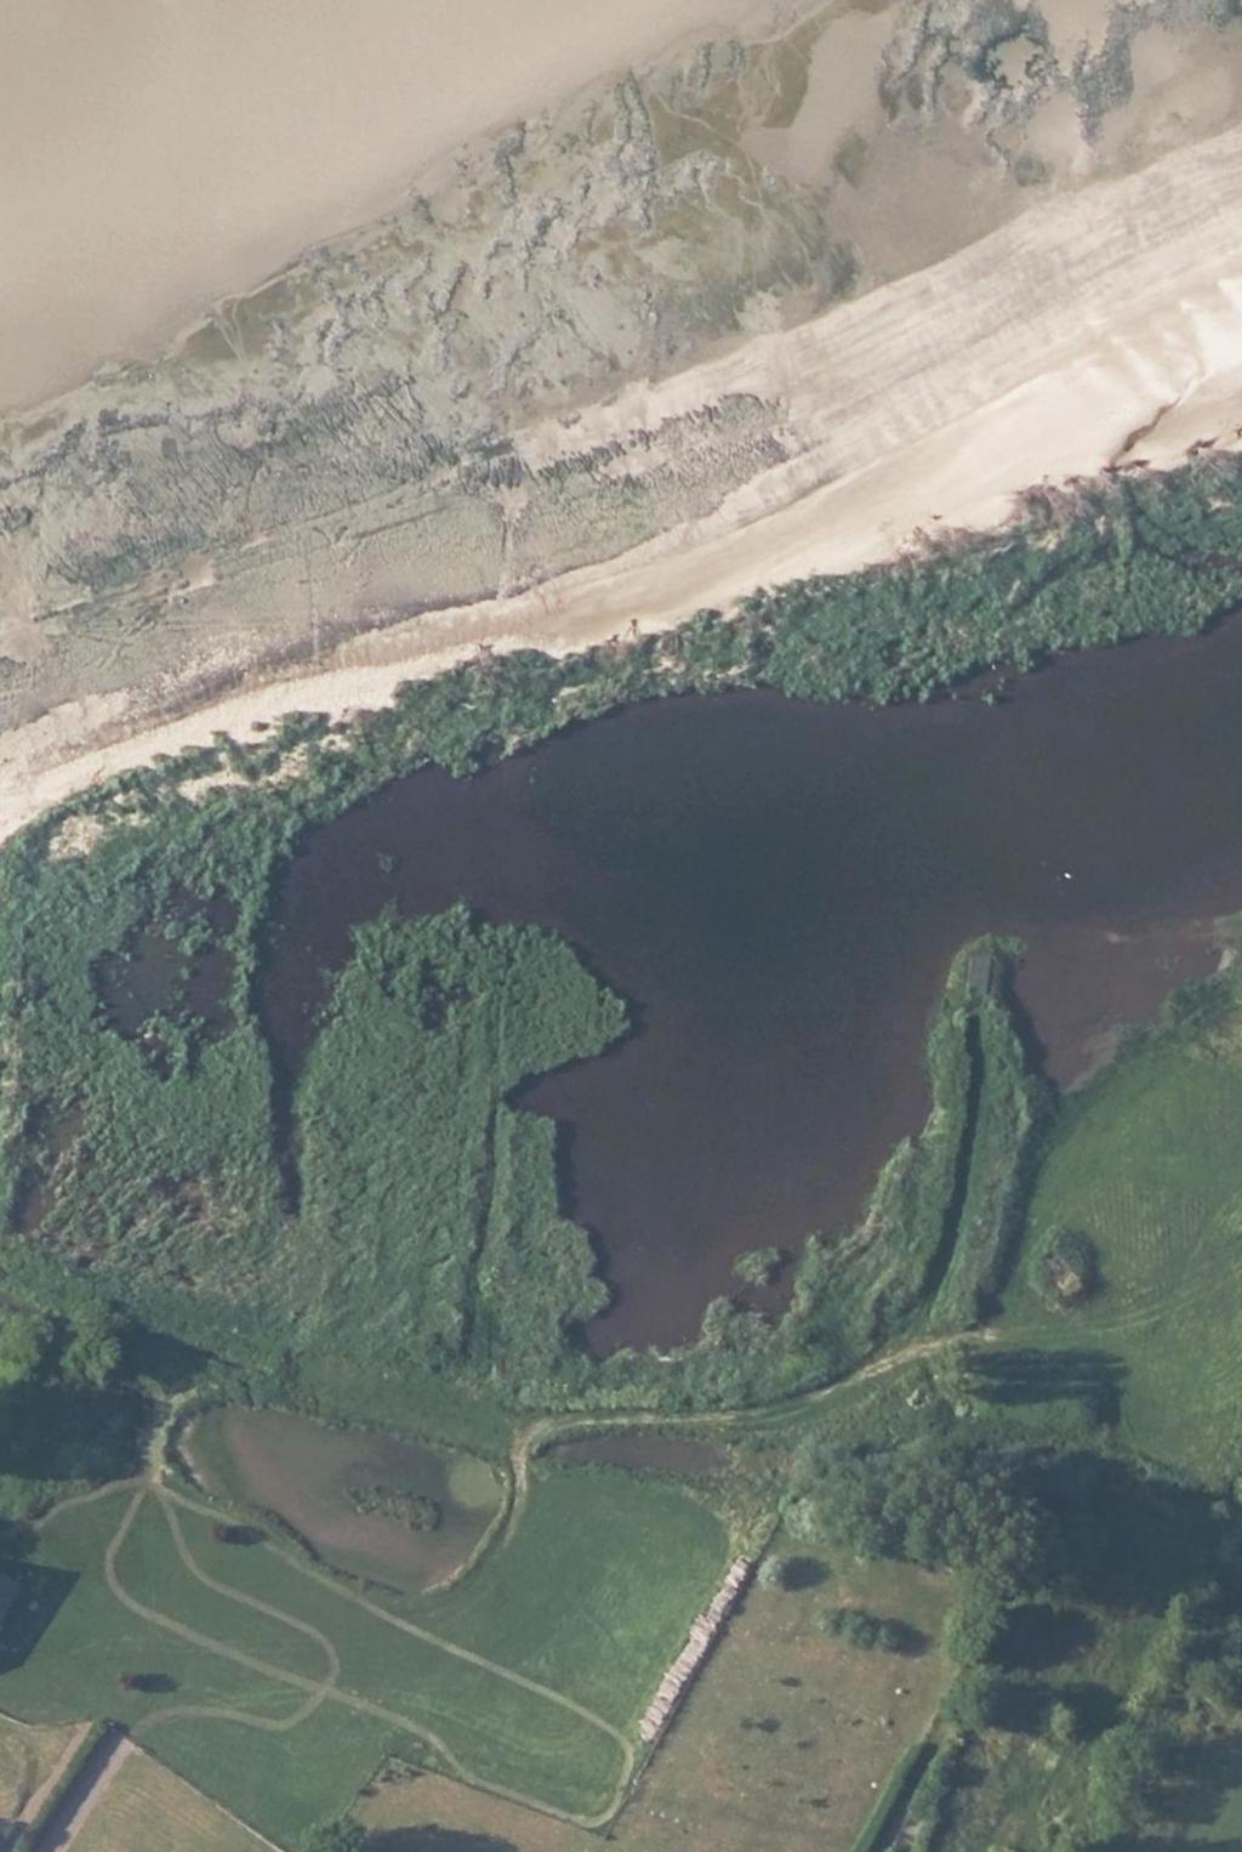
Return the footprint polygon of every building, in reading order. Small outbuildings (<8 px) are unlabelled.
[(17,1595),(0,1585),(0,1624),(17,1595)] [(9,1847),(0,1841),(0,1851),(6,1851),(9,1847)]
